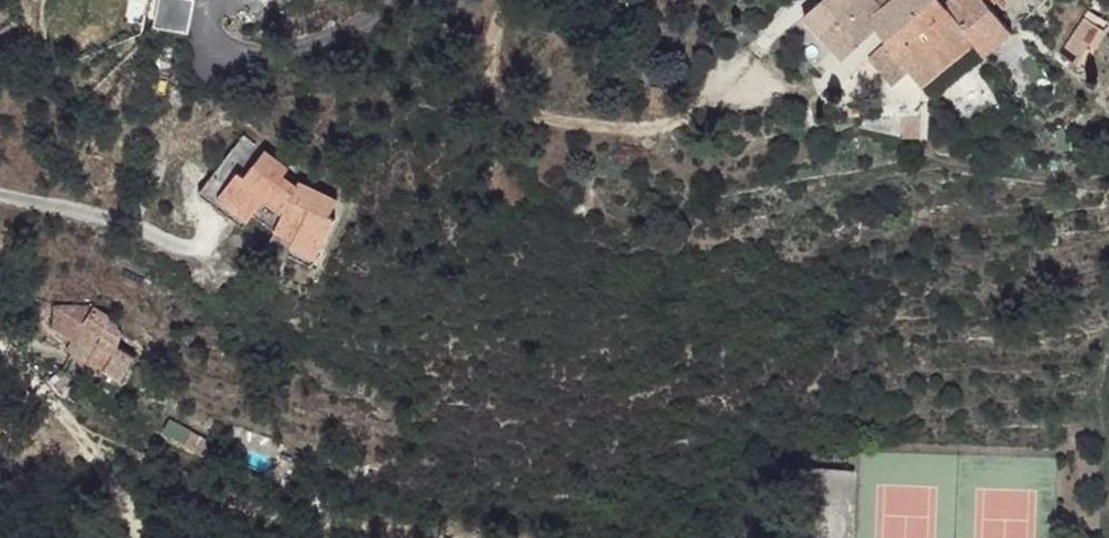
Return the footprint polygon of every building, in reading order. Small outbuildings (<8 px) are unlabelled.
[(195,0),(160,0),(153,24),(186,32),(195,0)] [(805,15),(844,59),(875,29),(886,43),(907,69),(920,85),(971,45),(981,56),(984,54),(942,5),(938,0),(889,0),(886,2),(885,0),(823,0),(805,15)] [(942,5),(984,54),(1010,32),(990,7),(985,0),(946,0),(942,5)] [(1105,34),(1083,19),(1074,32),(1096,47),(1105,34)] [(1096,47),(1074,32),(1059,53),(1081,68),(1096,47)] [(907,69),(886,43),(867,56),(887,84),(907,69)] [(920,118),(901,118),(900,135),(920,137),(920,118)] [(279,172),(235,139),(215,167),(227,178),(216,197),(247,220),(256,207),(261,200),(278,213),(275,222),(272,229),(291,238),(287,247),(285,253),(310,264),(327,224),(322,222),(329,204),(290,187),(287,194),(272,182),(277,176),(279,172)] [(868,157),(855,159),(858,172),(870,169),(868,157)] [(227,178),(215,167),(192,201),(237,235),(247,220),(216,197),(227,178)] [(290,187),(277,176),(272,182),(287,194),(290,187)] [(278,213),(261,200),(256,207),(275,222),(278,213)] [(291,238),(272,229),(269,239),(287,247),(291,238)] [(99,339),(78,325),(71,337),(94,349),(99,339)] [(114,347),(99,339),(94,349),(71,337),(64,348),(101,371),(114,347)]
